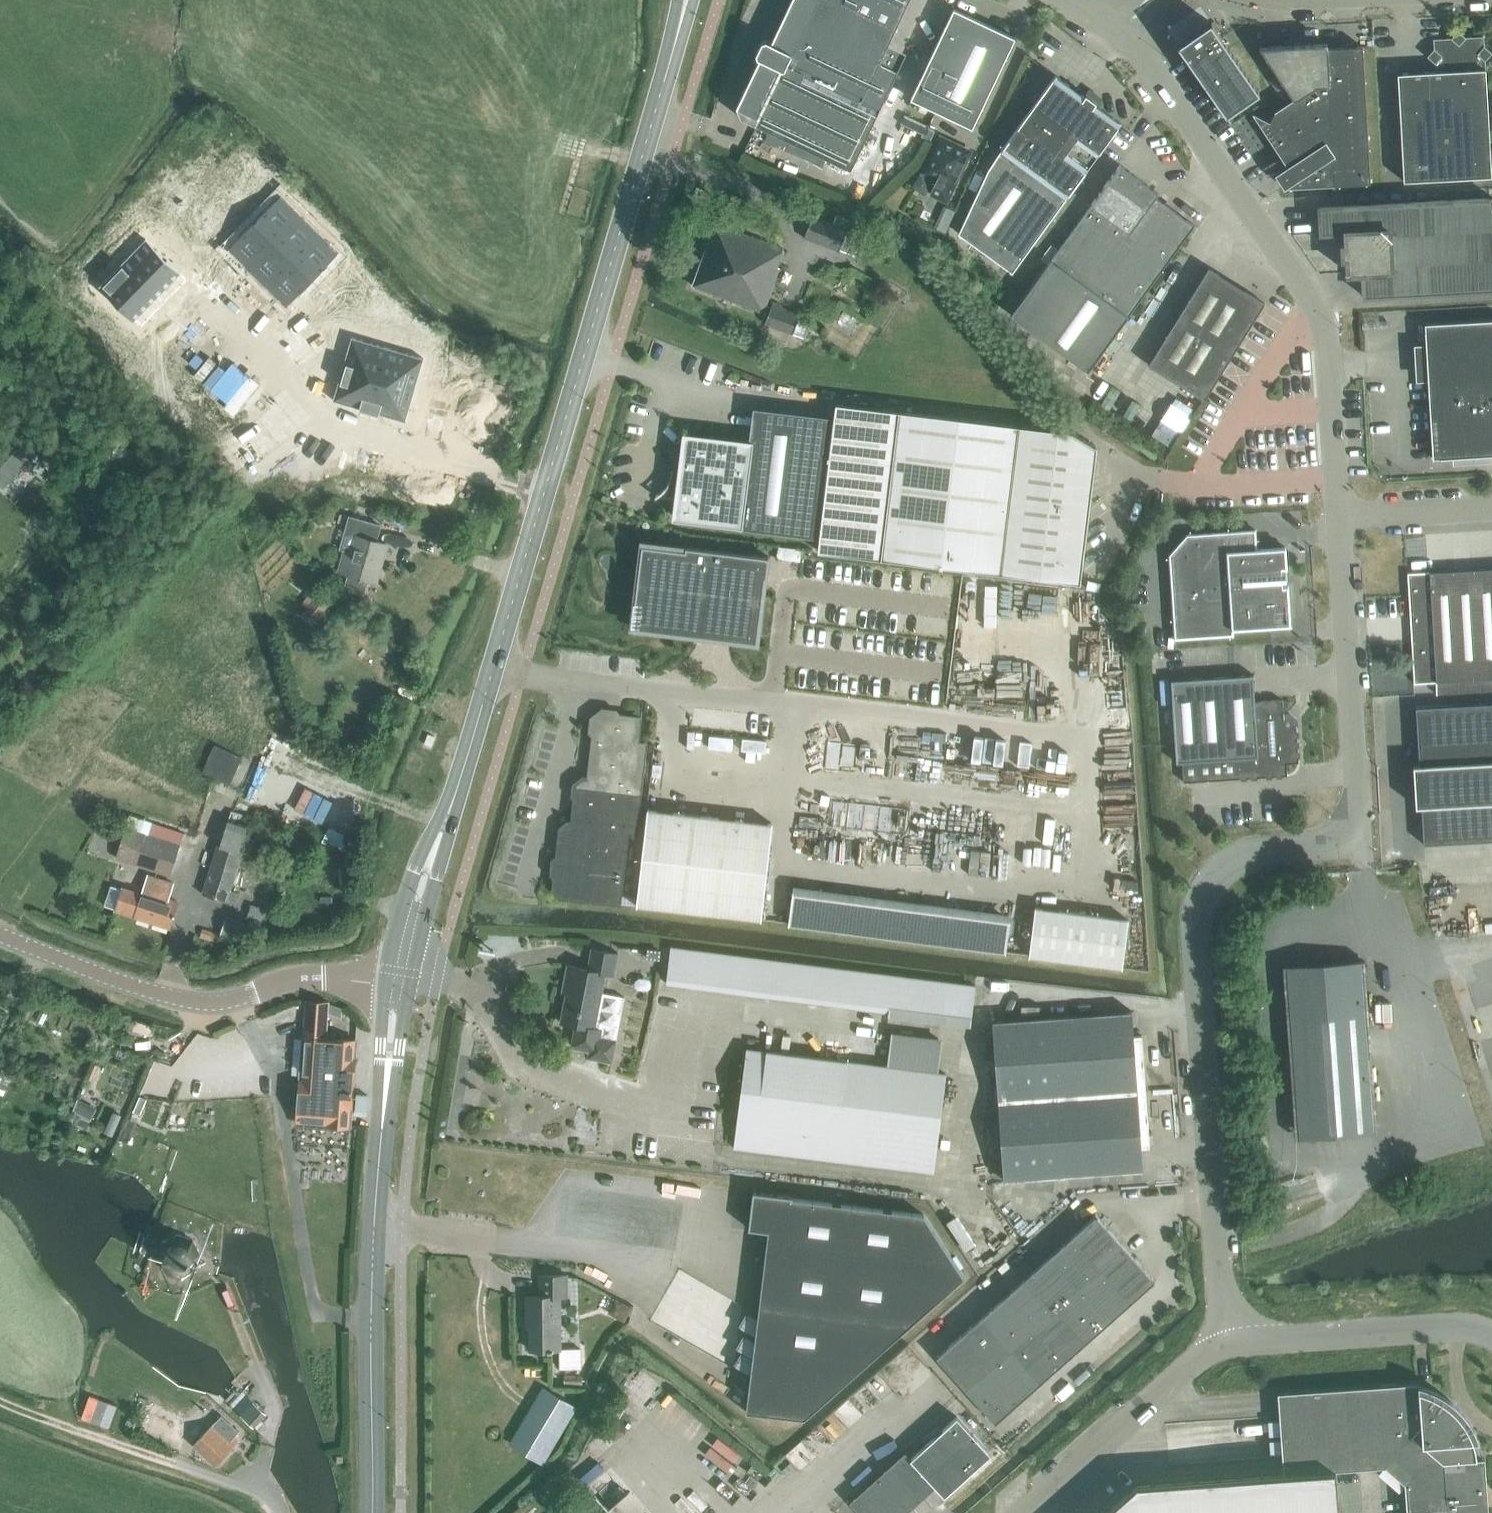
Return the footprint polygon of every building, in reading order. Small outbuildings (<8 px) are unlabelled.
[(782,18),(879,62),(909,0),(791,0),(782,18)] [(954,8),(910,98),(972,127),(1015,37),(954,8)] [(759,60),(736,107),(738,117),(850,170),(897,70),(879,62),(782,18),(771,43),(766,40),(761,42),(756,54),(756,58),(759,60)] [(1181,43),(1178,45),(1181,49),(1226,114),(1259,92),(1211,22),(1208,24),(1208,25),(1181,44),(1181,43)] [(1486,61),(1491,54),(1484,46),(1483,36),(1467,37),(1460,30),(1453,38),(1435,39),(1435,49),(1429,56),(1435,62),(1436,72),(1399,74),(1405,182),(1491,177),(1491,164),(1486,61)] [(1285,189),(1299,180),(1306,186),(1370,183),(1365,46),(1327,48),(1327,43),(1262,49),(1252,61),(1283,105),(1275,112),(1270,122),(1253,115),(1268,131),(1288,165),(1274,174),(1285,189)] [(1011,272),(1066,197),(1121,123),(1095,104),(1100,98),(1089,90),(1084,96),(1055,75),(1001,150),(989,168),(959,233),(1011,272)] [(946,200),(953,186),(970,151),(940,137),(923,171),(938,178),(931,193),(946,200)] [(1128,315),(1177,248),(1194,225),(1156,197),(1159,193),(1120,165),(1050,259),(1011,314),(1088,370),(1128,315)] [(1350,272),(1350,274),(1364,273),(1366,297),(1491,289),(1491,199),(1320,206),(1322,235),(1347,233),(1348,246),(1344,247),(1345,259),(1349,259),(1350,272)] [(275,200),(234,243),(292,299),(292,300),(334,257),(333,257),(276,200),(275,200)] [(839,250),(847,229),(813,217),(805,238),(839,250)] [(763,311),(783,248),(715,223),(692,285),(763,311)] [(146,238),(123,262),(157,295),(180,272),(146,238)] [(123,262),(99,286),(134,319),(157,295),(123,262)] [(341,263),(323,281),(332,290),(350,272),(341,263)] [(1204,399),(1264,303),(1209,268),(1148,364),(1204,399)] [(808,323),(797,319),(799,313),(773,304),(766,323),(792,334),(792,333),(803,337),(808,323)] [(1424,323),(1432,458),(1491,454),(1491,319),(1424,323)] [(352,336),(333,399),(359,407),(359,408),(361,409),(361,407),(369,409),(388,347),(352,336)] [(221,343),(188,378),(222,411),(255,378),(221,343)] [(388,347),(369,409),(378,412),(377,413),(379,414),(379,413),(406,420),(424,357),(388,347)] [(929,562),(1079,580),(1096,446),(1069,430),(835,402),(833,416),(826,476),(819,537),(817,549),(881,556),(929,562)] [(753,406),(748,442),(738,523),(738,527),(819,537),(826,476),(833,416),(753,406)] [(738,523),(748,442),(685,434),(682,459),(680,476),(664,475),(662,487),(678,489),(675,515),(738,523)] [(35,452),(22,440),(0,464),(0,483),(3,486),(35,452)] [(345,549),(343,554),(338,571),(348,574),(345,587),(363,592),(367,579),(376,582),(387,543),(376,540),(380,525),(349,516),(340,548),(345,549)] [(1174,638),(1233,634),(1232,628),(1290,624),(1285,546),(1256,548),(1255,529),(1187,534),(1169,554),(1174,638)] [(632,626),(711,636),(711,637),(711,638),(711,639),(712,639),(712,640),(713,640),(713,641),(714,641),(715,641),(715,642),(716,642),(717,642),(718,641),(719,641),(720,641),(720,640),(721,640),(721,639),(722,638),(722,637),(734,639),(734,640),(758,643),(769,556),(686,546),(685,549),(642,544),(632,626)] [(1437,693),(1491,690),(1491,568),(1429,571),(1407,573),(1410,617),(1411,618),(1413,618),(1414,637),(1412,637),(1411,638),(1414,682),(1435,681),(1436,681),(1437,693)] [(315,587),(302,602),(309,608),(303,615),(313,624),(332,602),(315,587)] [(1286,762),(1298,761),(1295,725),(1293,725),(1293,721),(1287,716),(1283,716),(1282,699),(1254,701),(1252,674),(1170,679),(1176,761),(1182,761),(1183,781),(1287,774),(1286,762)] [(1415,707),(1418,764),(1413,765),(1415,806),(1421,806),(1423,844),(1491,839),(1491,702),(1415,707)] [(640,717),(638,717),(604,713),(595,719),(589,779),(584,779),(577,784),(573,822),(568,821),(561,827),(554,888),(560,895),(619,902),(627,829),(635,830),(645,743),(637,742),(640,717)] [(216,743),(205,770),(232,782),(244,755),(216,743)] [(1032,752),(1036,752),(1036,766),(1057,767),(1058,744),(1032,744),(1032,752)] [(772,822),(648,808),(637,903),(762,917),(772,822)] [(209,883),(206,890),(225,896),(250,817),(231,811),(212,872),(209,883)] [(183,833),(151,822),(148,833),(146,833),(127,827),(117,857),(136,863),(170,874),(180,844),(183,833)] [(110,885),(104,905),(169,926),(177,901),(168,898),(173,883),(148,874),(146,881),(141,895),(110,885)] [(789,923),(1002,950),(1005,951),(1010,919),(793,891),(789,923)] [(253,904),(250,916),(261,919),(265,907),(253,904)] [(1036,906),(1029,954),(1122,966),(1128,918),(1036,906)] [(225,915),(220,933),(251,942),(256,925),(225,915)] [(202,927),(199,936),(214,940),(217,932),(202,927)] [(588,967),(568,963),(565,981),(569,982),(561,1021),(576,1024),(572,1045),(596,1050),(595,1057),(612,1060),(624,996),(602,991),(605,972),(614,974),(618,952),(592,947),(588,967)] [(660,949),(646,947),(645,957),(659,958),(660,949)] [(671,947),(666,983),(970,1022),(975,985),(671,947)] [(1364,959),(1282,965),(1294,1127),(1376,1121),(1364,959)] [(295,1083),(295,1092),(299,1093),(297,1121),(324,1123),(350,1125),(353,1081),(356,1040),(324,1037),(327,1011),(328,1002),(307,1000),(306,1009),(304,1036),(300,1083),(295,1083)] [(1145,1089),(1141,1033),(1133,1034),(1131,1010),(992,1020),(998,1099),(1145,1089)] [(893,1031),(889,1065),(940,1072),(944,1038),(893,1031)] [(933,1172),(945,1073),(940,1072),(747,1048),(735,1146),(734,1147),(933,1172)] [(1003,1179),(1063,1175),(1143,1169),(1141,1145),(1149,1145),(1145,1089),(998,1099),(1003,1179)] [(145,1099),(139,1096),(133,1111),(139,1114),(145,1099)] [(85,1129),(91,1117),(73,1108),(67,1120),(85,1129)] [(768,1229),(746,1404),(813,1413),(963,1278),(924,1213),(793,1196),(793,1194),(753,1189),(749,1227),(768,1229)] [(1060,1247),(1090,1279),(1123,1250),(1093,1217),(1060,1247)] [(195,1268),(200,1254),(192,1238),(178,1234),(164,1241),(159,1256),(166,1271),(181,1275),(195,1268)] [(1060,1306),(1069,1298),(1090,1279),(1060,1247),(1030,1274),(1060,1306)] [(1090,1279),(1119,1312),(1152,1282),(1123,1250),(1090,1279)] [(568,1274),(558,1274),(541,1274),(541,1295),(527,1295),(527,1318),(530,1318),(530,1349),(561,1349),(562,1349),(562,1348),(560,1296),(568,1296),(568,1274)] [(1039,1325),(1048,1317),(1060,1306),(1030,1274),(1009,1292),(1039,1325)] [(1069,1298),(1098,1331),(1119,1312),(1090,1279),(1069,1298)] [(1018,1344),(1027,1336),(1039,1325),(1009,1292),(989,1311),(1018,1344)] [(1048,1317),(1077,1350),(1098,1331),(1069,1298),(1060,1306),(1048,1317)] [(997,1362),(1006,1354),(1018,1344),(989,1311),(968,1330),(997,1362)] [(1027,1336),(1056,1368),(1077,1350),(1048,1317),(1039,1325),(1027,1336)] [(997,1362),(968,1330),(935,1359),(964,1392),(985,1373),(997,1362)] [(1006,1354),(1036,1387),(1056,1368),(1027,1336),(1018,1344),(1006,1354)] [(561,1349),(561,1367),(580,1366),(580,1347),(562,1348),(562,1349),(561,1349)] [(985,1373),(1015,1406),(1036,1387),(1006,1354),(997,1362),(985,1373)] [(1015,1406),(985,1373),(964,1392),(994,1425),(1015,1406)] [(1475,1459),(1475,1457),(1474,1454),(1474,1450),(1473,1447),(1472,1443),(1471,1440),(1470,1437),(1468,1434),(1467,1431),(1465,1428),(1463,1425),(1467,1421),(1466,1420),(1465,1421),(1459,1413),(1456,1415),(1452,1411),(1446,1406),(1441,1402),(1438,1400),(1434,1398),(1428,1395),(1424,1393),(1418,1391),(1417,1383),(1276,1394),(1282,1475),(1334,1471),(1383,1467),(1403,1484),(1405,1512),(1487,1512),(1483,1458),(1475,1459)] [(540,1460),(573,1405),(545,1388),(513,1443),(540,1460)] [(265,1412),(254,1402),(241,1415),(252,1426),(265,1412)] [(216,1420),(195,1442),(216,1463),(238,1440),(234,1436),(239,1431),(221,1414),(216,1420)] [(906,1512),(936,1484),(935,1483),(941,1477),(951,1489),(991,1453),(957,1416),(911,1457),(905,1451),(849,1501),(860,1512),(904,1512),(906,1512)] [(1282,1475),(1136,1483),(1102,1512),(1337,1512),(1334,1471),(1282,1475)]
